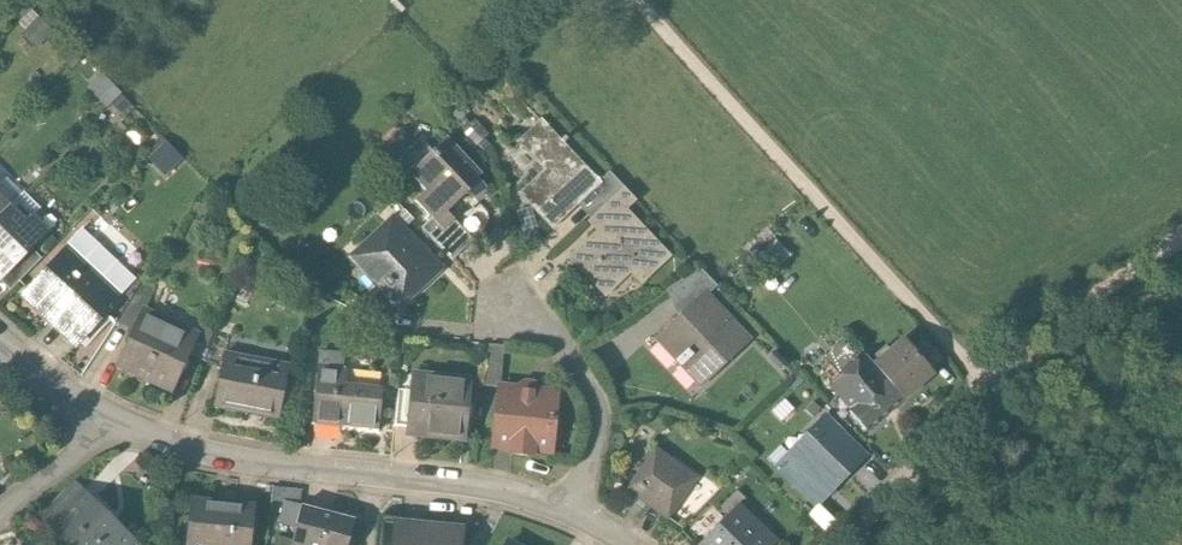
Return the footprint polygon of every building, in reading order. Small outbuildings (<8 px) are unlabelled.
[(104,74),(87,91),(103,107),(109,101),(119,91),(120,90),(104,74)] [(119,91),(109,101),(124,116),(134,105),(119,91)] [(600,178),(541,118),(519,139),(549,169),(522,195),(554,228),(580,203),(603,181),(600,178)] [(481,174),(448,140),(412,174),(428,191),(418,201),(433,217),(444,228),(455,218),(447,210),(469,190),(475,197),(485,188),(476,179),(481,174)] [(164,141),(147,157),(163,173),(180,156),(164,141)] [(580,203),(591,215),(623,185),(608,170),(600,178),(603,181),(580,203)] [(634,197),(623,185),(591,215),(589,218),(598,228),(569,255),(605,292),(631,266),(643,279),(670,253),(625,206),(634,197)] [(7,202),(0,208),(0,277),(31,247),(46,232),(30,215),(26,220),(7,202)] [(441,267),(393,216),(350,256),(376,284),(398,307),(441,267)] [(475,240),(455,218),(444,228),(433,217),(422,227),(453,261),(475,240)] [(119,293),(65,243),(21,291),(75,340),(119,293)] [(31,247),(0,277),(11,286),(41,256),(31,247)] [(669,289),(683,318),(709,293),(717,286),(700,267),(669,289)] [(115,322),(134,330),(143,310),(154,287),(143,281),(115,322)] [(383,321),(398,307),(376,284),(361,298),(383,321)] [(749,335),(709,293),(683,318),(661,339),(700,381),(749,335)] [(196,333),(143,310),(134,330),(118,368),(171,391),(196,333)] [(915,345),(906,335),(874,363),(904,395),(935,368),(933,366),(915,345)] [(926,336),(915,345),(933,366),(944,357),(926,336)] [(504,346),(490,344),(485,384),(500,385),(504,346)] [(787,360),(775,348),(768,355),(780,367),(782,364),(787,360)] [(289,365),(226,352),(214,406),(277,419),(289,365)] [(866,430),(904,395),(874,363),(865,353),(832,385),(853,408),(849,412),(866,430)] [(782,364),(793,376),(796,379),(801,374),(787,360),(782,364)] [(344,368),(318,365),(311,423),(379,430),(383,387),(343,383),(344,368)] [(469,376),(414,369),(411,390),(407,423),(407,430),(462,437),(469,376)] [(801,383),(796,379),(789,388),(793,392),(801,383)] [(556,391),(500,385),(493,446),(550,452),(556,391)] [(394,421),(407,423),(411,390),(399,389),(394,421)] [(822,408),(815,401),(807,409),(815,416),(822,408)] [(866,454),(828,417),(780,466),(817,503),(866,454)] [(699,475),(658,446),(629,487),(670,516),(699,475)] [(77,482),(44,518),(73,544),(125,544),(134,534),(77,482)] [(721,511),(728,518),(739,507),(746,500),(739,492),(721,511)] [(192,500),(188,544),(202,544),(250,544),(254,505),(192,500)] [(302,506),(292,544),(349,544),(356,519),(302,506)] [(739,507),(728,518),(704,543),(705,544),(771,544),(774,542),(739,507)] [(396,519),(393,544),(461,544),(463,526),(396,519)]
